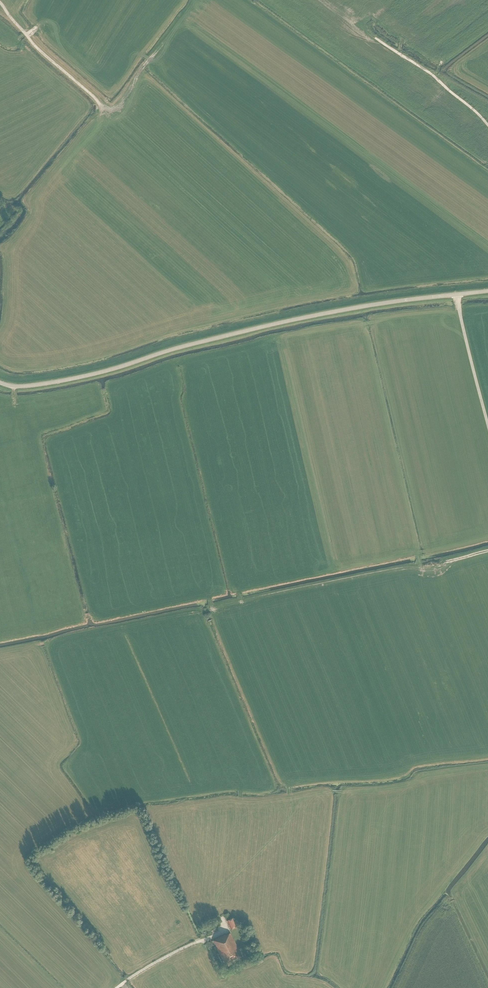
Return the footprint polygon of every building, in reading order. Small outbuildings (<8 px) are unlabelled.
[(204,615),(207,621),(212,619),(210,613),(204,615)] [(231,919),(228,913),(224,915),(231,930),(238,927),(234,918),(231,919)] [(213,941),(225,965),(242,957),(230,933),(226,936),(225,935),(213,941)]
